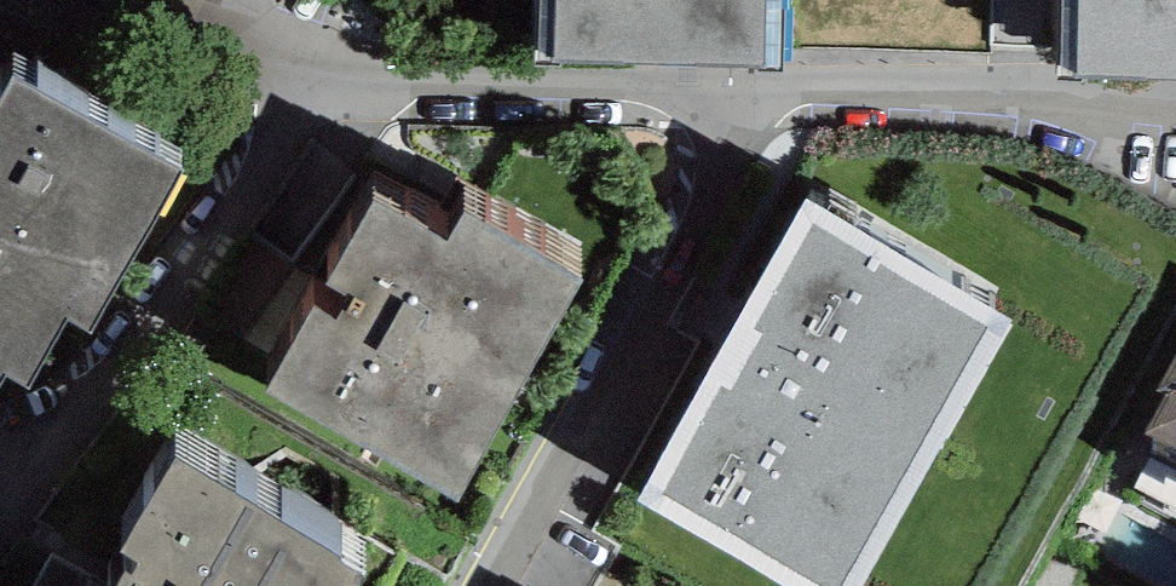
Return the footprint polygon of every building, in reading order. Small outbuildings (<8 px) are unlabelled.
[(538,68),(559,68),(560,62),(761,66),(761,70),(782,70),(784,0),(539,0),(538,68)] [(1058,84),(1082,85),(1082,78),(1175,80),(1175,0),(1061,0),(1058,84)] [(13,77),(0,99),(0,382),(4,375),(26,388),(65,318),(89,331),(179,170),(13,77)] [(448,242),(374,200),(327,283),(351,297),(337,321),(314,308),(266,391),(459,502),(582,282),(464,213),(448,242)] [(807,202),(634,500),(783,585),(862,585),(1015,322),(807,202)] [(1159,389),(1168,394),(1148,431),(1175,446),(1175,356),(1159,389)] [(177,459),(123,554),(134,560),(120,585),(362,585),(368,576),(344,563),(348,556),(177,459)]
